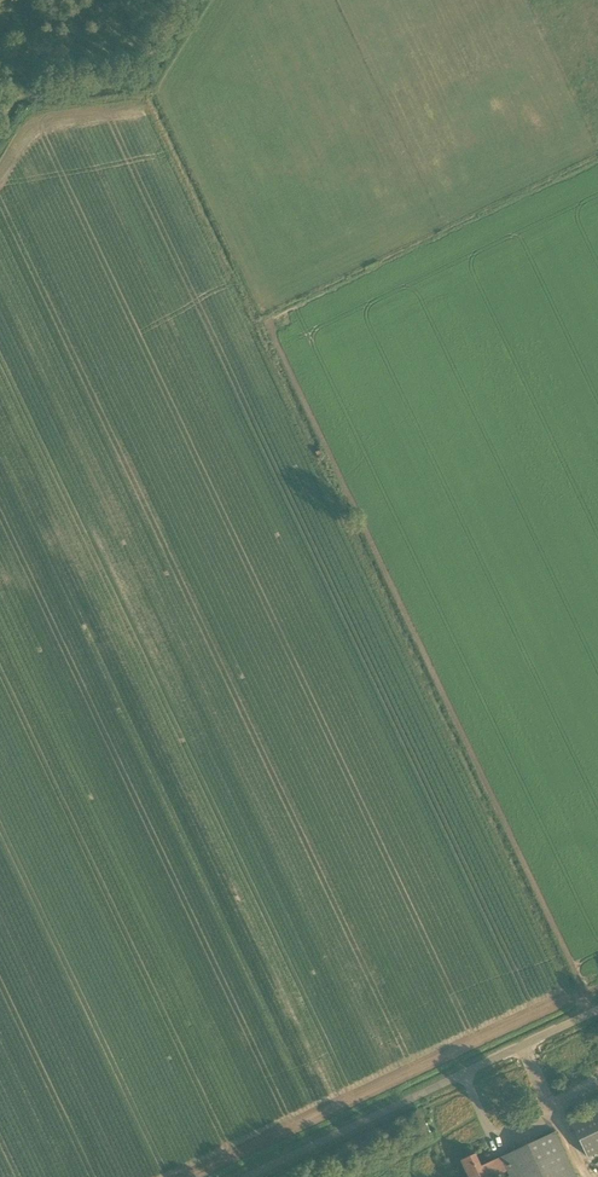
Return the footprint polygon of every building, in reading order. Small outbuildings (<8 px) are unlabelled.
[(597,1153),(597,1112),(573,1123),(589,1157),(597,1153)] [(508,1170),(511,1176),(576,1176),(555,1132),(502,1157),(508,1170)] [(476,1154),(462,1160),(470,1176),(477,1176),(480,1175),(481,1176),(494,1176),(500,1174),(493,1161),(482,1166),(476,1154)]
